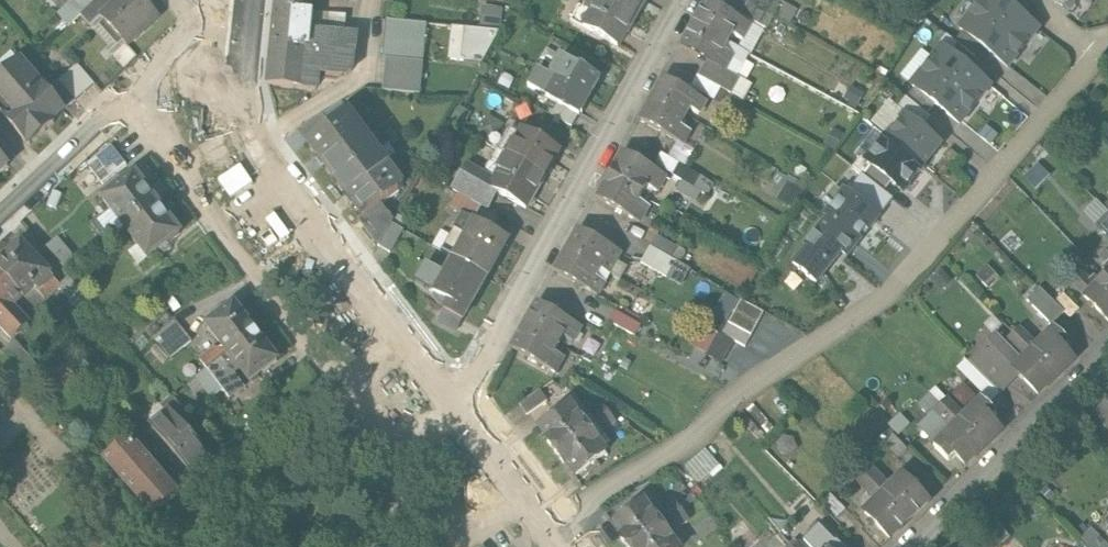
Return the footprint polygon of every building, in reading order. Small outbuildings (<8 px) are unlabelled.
[(72,3),(81,13),(95,0),(76,0),(72,3)] [(80,14),(92,27),(102,18),(101,17),(114,5),(110,0),(95,0),(81,13),(80,14)] [(101,17),(102,18),(128,46),(160,16),(145,0),(119,0),(114,5),(101,17)] [(275,7),(311,11),(312,0),(275,0),(275,7)] [(499,24),(503,5),(481,0),(477,19),(499,24)] [(609,0),(590,0),(585,8),(591,11),(583,25),(618,45),(635,14),(609,0)] [(635,14),(643,0),(609,0),(635,14)] [(709,0),(707,0),(694,22),(727,40),(731,32),(742,38),(751,23),(709,0)] [(773,0),(748,0),(747,1),(773,15),(779,4),(773,0)] [(1014,8),(1005,0),(979,0),(970,11),(971,12),(960,26),(984,45),(1014,8)] [(773,15),(747,1),(741,12),(766,26),(773,15)] [(311,11),(275,7),(271,44),(307,48),(308,38),(311,11)] [(1038,27),(1014,8),(984,45),(1008,65),(1017,53),(1018,54),(1028,41),(1027,41),(1038,27)] [(383,56),(385,56),(422,59),(424,59),(427,22),(386,19),(383,56)] [(727,40),(694,22),(681,45),(706,59),(725,70),(726,68),(734,54),(723,47),(727,40)] [(445,56),(488,57),(488,24),(445,24),(445,56)] [(339,41),(308,38),(307,48),(338,51),(339,41)] [(307,48),(271,44),(267,82),(303,86),(305,88),(315,89),(318,87),(319,72),(347,75),(353,69),(355,52),(343,51),(338,51),(307,48)] [(935,102),(966,65),(942,46),(933,57),(932,56),(922,69),(923,69),(912,83),(935,102)] [(422,59),(385,56),(382,89),(418,92),(422,59)] [(599,78),(561,57),(550,76),(538,69),(529,86),(558,102),(579,114),(599,78)] [(725,70),(706,59),(698,74),(730,92),(739,76),(726,68),(725,70)] [(21,61),(3,77),(5,79),(0,83),(0,112),(30,146),(55,123),(53,121),(65,111),(21,61)] [(78,65),(59,82),(76,101),(95,84),(78,65)] [(966,65),(935,102),(959,122),(969,110),(970,111),(980,99),(979,98),(990,84),(966,65)] [(706,101),(664,77),(640,120),(682,143),(689,131),(678,125),(687,108),(698,114),(706,101)] [(751,108),(730,97),(725,106),(745,118),(751,108)] [(579,114),(558,102),(552,114),(572,125),(579,114)] [(885,135),(923,165),(942,142),(904,111),(885,135)] [(322,114),(299,128),(308,140),(330,124),(322,114)] [(330,124),(308,140),(336,177),(374,148),(362,132),(358,136),(342,115),(330,124)] [(560,148),(523,127),(520,133),(511,128),(499,150),(544,175),(560,148)] [(885,135),(866,159),(903,189),(923,165),(885,135)] [(111,145),(87,164),(103,184),(127,165),(111,145)] [(374,148),(336,177),(364,215),(364,216),(381,203),(398,190),(383,170),(388,166),(374,148)] [(544,175),(499,150),(484,176),(493,181),(490,186),(496,190),(526,207),(544,175)] [(665,174),(623,151),(613,168),(605,181),(606,182),(597,197),(639,221),(648,205),(638,199),(646,185),(656,191),(665,174)] [(684,165),(672,185),(697,200),(709,180),(684,165)] [(484,176),(467,166),(453,189),(482,206),(486,208),(496,190),(490,186),(493,181),(484,176)] [(847,192),(878,217),(893,198),(862,173),(847,192)] [(136,174),(103,199),(126,229),(159,204),(147,188),(145,184),(143,181),(141,178),(138,176),(136,174)] [(826,217),(857,242),(878,217),(847,192),(843,189),(823,214),(826,217)] [(482,206),(458,193),(451,206),(463,212),(463,211),(475,218),(482,206)] [(381,203),(364,216),(364,215),(359,219),(378,245),(391,223),(392,220),(381,203)] [(159,204),(126,229),(148,258),(180,233),(178,230),(177,227),(176,224),(174,222),(172,220),(170,219),(159,204)] [(1107,209),(1096,222),(1107,234),(1107,210),(1107,209)] [(475,218),(463,211),(463,212),(441,251),(452,257),(486,276),(508,237),(475,218)] [(846,256),(857,242),(826,217),(804,245),(806,247),(793,264),(816,283),(841,252),(846,256)] [(402,229),(391,223),(378,245),(390,251),(402,229)] [(621,251),(579,228),(567,249),(598,266),(603,258),(614,264),(621,251)] [(677,245),(656,234),(650,245),(670,256),(675,249),(677,245)] [(794,242),(783,262),(791,267),(802,247),(794,242)] [(0,264),(0,274),(23,298),(34,288),(46,301),(59,289),(61,286),(60,285),(21,244),(0,264)] [(670,256),(650,245),(641,261),(666,275),(675,259),(670,256)] [(598,266),(567,249),(555,271),(597,295),(605,281),(593,275),(598,266)] [(683,254),(675,249),(670,256),(675,259),(679,261),(683,254)] [(486,276),(452,257),(444,273),(427,263),(417,279),(434,289),(433,291),(448,299),(444,308),(462,318),(486,276)] [(675,259),(666,275),(673,279),(682,263),(679,261),(675,259)] [(1099,281),(1093,275),(1088,279),(1082,273),(1073,282),(1107,318),(1107,272),(1099,281)] [(9,336),(24,321),(12,309),(23,298),(0,274),(0,327),(9,336)] [(89,299),(70,277),(60,285),(61,286),(59,289),(77,309),(89,299)] [(1054,301),(1039,286),(1027,298),(1051,323),(1063,310),(1054,301)] [(1078,308),(1063,292),(1054,301),(1063,310),(1069,316),(1078,308)] [(763,308),(741,296),(723,330),(735,336),(746,341),(763,308)] [(581,326),(538,302),(512,348),(556,372),(564,357),(554,351),(562,335),(573,341),(581,326)] [(234,305),(207,325),(223,346),(228,353),(256,332),(246,317),(244,318),(234,305)] [(640,324),(614,310),(608,320),(634,335),(640,324)] [(174,319),(154,335),(170,356),(191,340),(174,319)] [(625,336),(606,325),(601,335),(620,345),(625,336)] [(1023,330),(1019,326),(1015,330),(1019,334),(1023,330)] [(1037,344),(1031,350),(1056,375),(1073,358),(1062,347),(1068,341),(1055,327),(1037,344)] [(724,357),(735,336),(723,330),(720,329),(710,350),(724,357)] [(1037,344),(1023,330),(1019,334),(1017,336),(1031,350),(1037,344)] [(1017,336),(1013,331),(1007,337),(1025,356),(1031,350),(1017,336)] [(228,353),(207,369),(223,390),(228,397),(243,386),(232,372),(238,367),(249,381),(276,360),(266,347),(267,346),(256,332),(228,353)] [(1056,375),(1031,350),(1025,356),(1020,360),(1010,349),(1011,348),(997,334),(980,351),(990,362),(1009,382),(1019,373),(1038,393),(1056,375)] [(37,366),(15,341),(3,352),(25,377),(37,366)] [(214,347),(199,359),(207,369),(228,353),(223,346),(220,348),(214,347)] [(1009,382),(990,362),(980,372),(1000,392),(1009,382)] [(207,369),(196,377),(211,398),(223,390),(207,369)] [(998,393),(977,371),(969,379),(991,400),(998,393)] [(536,393),(519,404),(527,416),(544,404),(536,393)] [(1094,411),(1107,426),(1107,397),(1094,411)] [(200,428),(174,398),(164,406),(168,411),(190,436),(200,428)] [(946,398),(934,409),(945,419),(956,408),(946,398)] [(964,416),(958,421),(983,446),(1000,429),(989,418),(996,412),(982,398),(964,416)] [(569,404),(539,427),(549,440),(547,441),(556,453),(588,429),(569,404)] [(603,404),(590,414),(597,422),(609,413),(603,404)] [(956,408),(945,419),(952,427),(958,421),(964,416),(956,408)] [(190,436),(168,411),(151,425),(195,475),(212,461),(190,436)] [(609,413),(597,422),(603,430),(615,421),(609,413)] [(952,427),(934,445),(948,458),(955,452),(966,463),(983,446),(958,421),(952,427)] [(157,452),(131,423),(120,432),(130,443),(131,442),(148,461),(157,452)] [(588,429),(556,453),(564,464),(566,463),(575,475),(605,452),(588,429)] [(907,447),(892,432),(884,440),(899,455),(907,447)] [(148,461),(131,442),(130,443),(108,461),(152,512),(175,492),(148,461)] [(876,472),(872,468),(867,472),(871,476),(876,472)] [(876,472),(871,476),(867,472),(858,481),(869,491),(882,478),(876,472)] [(889,486),(883,492),(909,518),(928,500),(902,473),(889,486)] [(882,478),(869,491),(876,499),(883,492),(889,486),(882,478)] [(1020,506),(1029,506),(1035,499),(1024,488),(1013,499),(1020,506)] [(876,499),(864,511),(890,537),(909,518),(883,492),(876,499)] [(830,493),(822,501),(837,516),(845,508),(830,493)] [(612,524),(622,537),(620,538),(627,546),(633,546),(661,526),(642,501),(612,524)] [(676,502),(664,511),(670,520),(682,510),(676,502)] [(192,527),(176,509),(155,527),(171,545),(192,527)] [(682,510),(670,520),(676,528),(688,519),(682,510)] [(991,517),(968,538),(977,546),(996,546),(1008,536),(991,517)] [(819,524),(803,540),(811,546),(844,546),(837,540),(835,541),(819,524)] [(633,546),(677,546),(661,526),(633,546)] [(1080,540),(1087,546),(1107,546),(1092,529),(1080,540)] [(795,539),(790,544),(793,546),(798,542),(795,539)]
